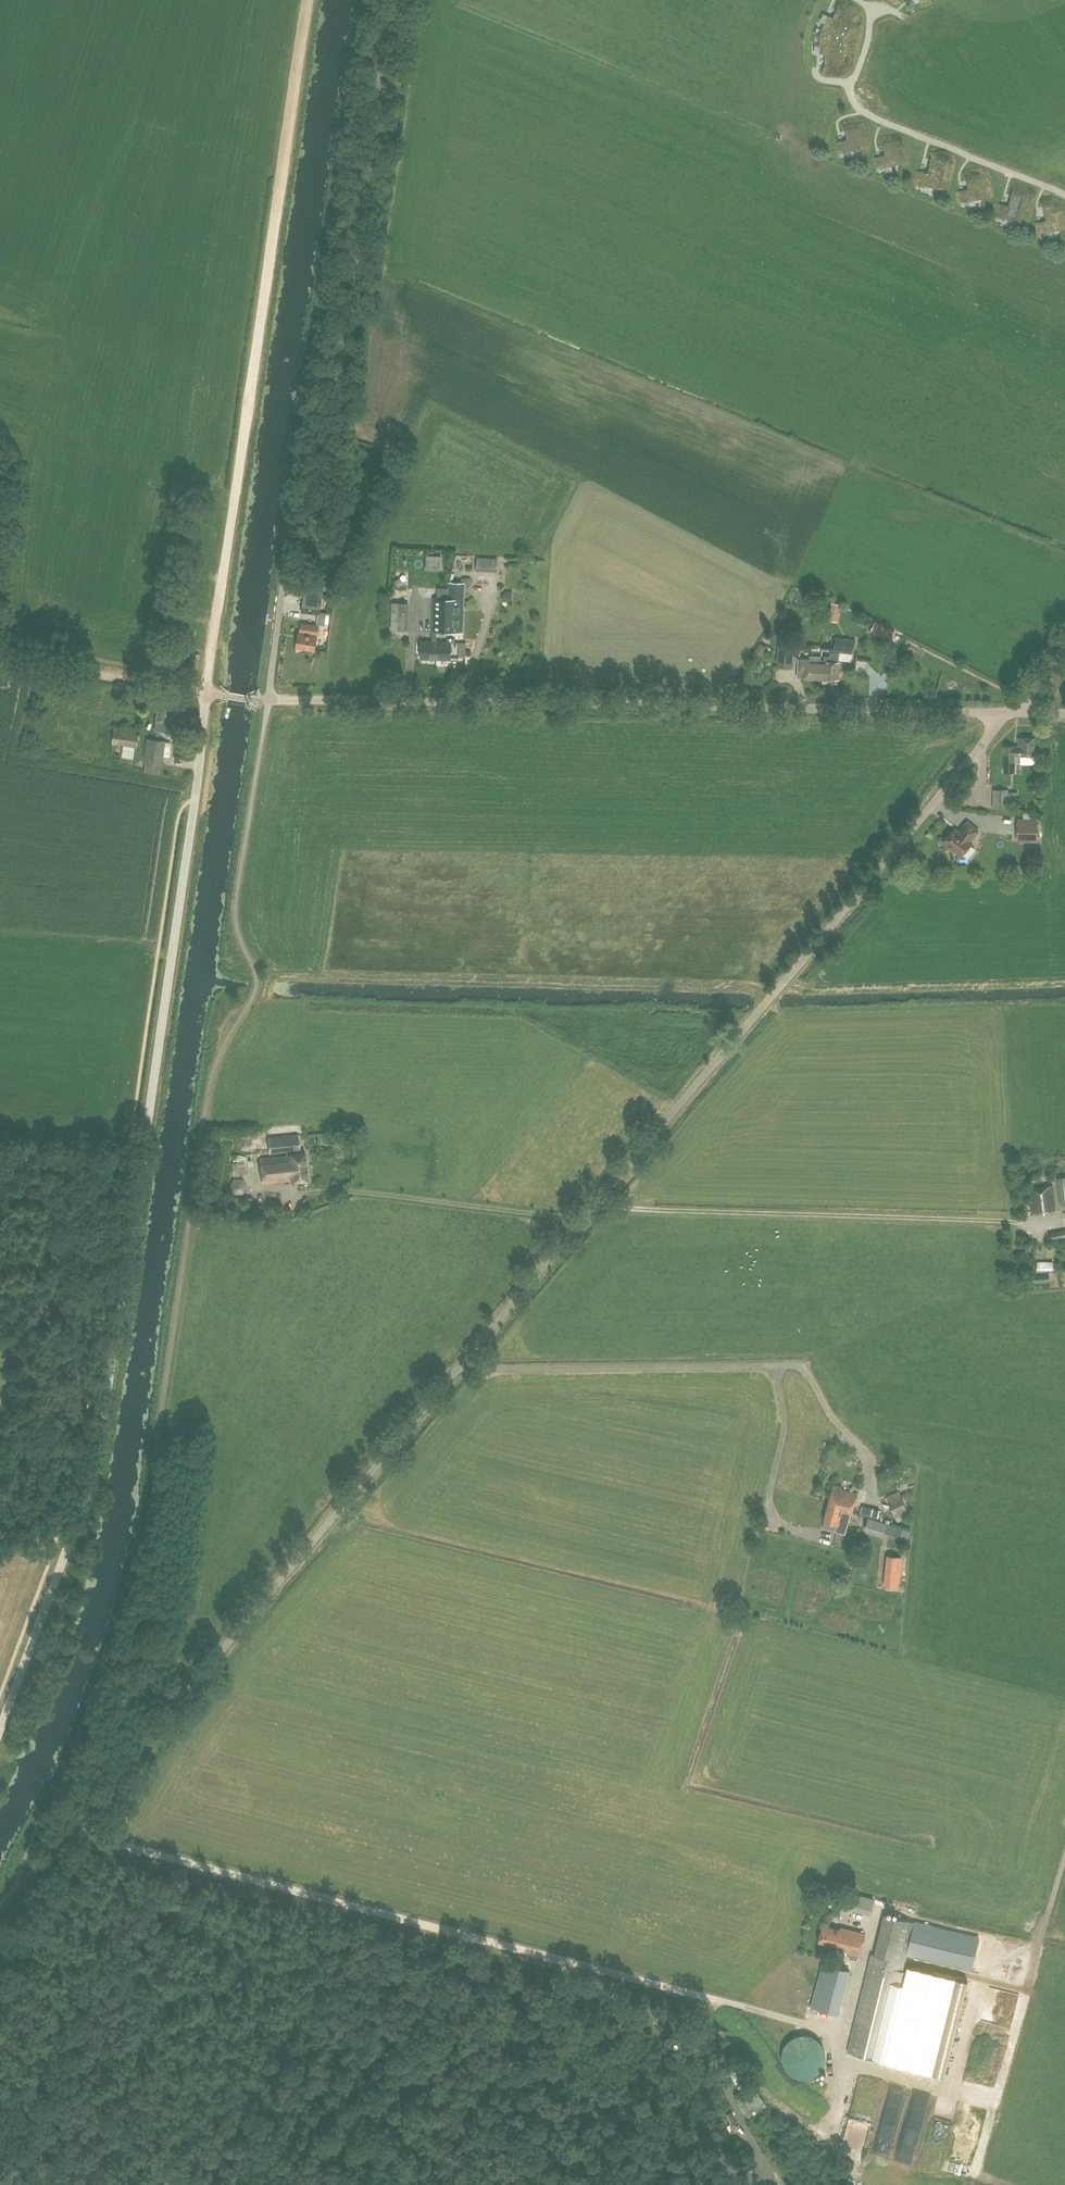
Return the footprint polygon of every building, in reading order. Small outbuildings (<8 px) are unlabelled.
[(848,56),(850,42),(857,30),(850,26),(854,17),(839,9),(836,16),(838,17),(838,19),(837,19),(826,13),(819,26),(816,37),(813,51),(826,53),(826,54),(826,55),(823,55),(821,62),(838,65),(840,55),(848,56)] [(929,149),(930,151),(930,153),(930,155),(931,157),(928,171),(931,171),(930,172),(930,173),(918,170),(915,184),(944,190),(947,188),(956,161),(953,155),(931,147),(929,149)] [(962,172),(963,175),(964,177),(966,180),(967,187),(970,187),(970,188),(970,189),(958,191),(960,203),(990,198),(992,194),(992,191),(987,171),(980,168),(965,170),(962,172)] [(1011,182),(1012,185),(1012,187),(1013,191),(1009,204),(1011,205),(1011,206),(1011,207),(999,203),(995,216),(1024,224),(1028,221),(1037,194),(1035,188),(1013,180),(1011,182)] [(442,571),(442,556),(427,556),(427,570),(442,571)] [(498,558),(477,557),(477,570),(497,571),(498,558)] [(450,584),(450,598),(449,630),(464,631),(465,598),(464,598),(464,584),(450,584)] [(314,595),(313,599),(304,598),(302,611),(320,614),(323,597),(314,595)] [(449,630),(450,598),(434,597),(433,641),(421,641),(420,658),(450,659),(451,642),(437,641),(438,630),(449,630)] [(838,615),(840,604),(831,602),(830,613),(838,615)] [(409,631),(409,604),(395,603),(394,630),(409,631)] [(895,631),(875,621),(871,630),(890,640),(895,631)] [(297,646),(316,649),(318,632),(319,632),(320,625),(302,623),(301,633),(299,633),(297,646)] [(450,640),(451,632),(441,631),(440,640),(450,640)] [(854,639),(836,636),(834,649),(839,650),(853,653),(854,639)] [(778,666),(793,667),(795,643),(779,642),(778,666)] [(841,661),(839,661),(840,651),(839,651),(839,650),(834,649),(833,651),(831,651),(830,655),(825,655),(824,678),(840,679),(841,661)] [(824,678),(825,655),(824,663),(811,662),(811,658),(799,658),(799,672),(803,673),(803,677),(824,678)] [(157,732),(179,735),(182,711),(160,708),(157,732)] [(136,747),(138,732),(113,729),(111,743),(136,747)] [(165,740),(147,738),(144,762),(162,764),(165,740)] [(1018,738),(1018,746),(1003,746),(1003,772),(1014,772),(1014,755),(1037,756),(1038,738),(1018,738)] [(1009,789),(994,789),(993,807),(1009,808),(1009,789)] [(1017,819),(1017,837),(1036,837),(1037,819),(1017,819)] [(954,829),(944,841),(960,855),(971,843),(969,841),(978,830),(967,821),(958,832),(954,829)] [(267,1136),(269,1152),(301,1149),(299,1132),(267,1136)] [(289,1154),(260,1158),(263,1184),(293,1180),(293,1182),(308,1180),(305,1152),(289,1154)] [(240,1163),(239,1176),(250,1177),(250,1163),(240,1163)] [(1052,1186),(1029,1188),(1033,1213),(1055,1209),(1052,1186)] [(1049,1233),(1051,1243),(1064,1241),(1064,1230),(1049,1233)] [(1031,1284),(1048,1282),(1047,1271),(1052,1271),(1052,1262),(1036,1262),(1036,1272),(1030,1273),(1031,1284)] [(842,1488),(843,1485),(834,1483),(829,1503),(834,1504),(835,1502),(838,1503),(838,1502),(842,1503),(845,1504),(844,1506),(846,1506),(845,1507),(848,1508),(848,1510),(852,1512),(857,1492),(842,1488)] [(908,1511),(899,1490),(883,1497),(892,1519),(908,1511)] [(851,1516),(852,1512),(848,1510),(848,1508),(845,1507),(846,1506),(844,1506),(845,1504),(842,1503),(838,1502),(838,1503),(835,1502),(834,1504),(829,1503),(824,1519),(838,1523),(836,1530),(846,1533),(850,1515),(851,1516)] [(887,1523),(868,1518),(865,1527),(884,1533),(887,1523)] [(904,1553),(890,1551),(885,1581),(900,1583),(904,1553)] [(872,1953),(848,2052),(944,2075),(967,1980),(907,1965),(906,1971),(902,1970),(915,1920),(885,1913),(875,1954),(872,1953)] [(915,1921),(907,1953),(970,1968),(978,1937),(915,1921)] [(823,1924),(819,1940),(836,1945),(835,1947),(860,1953),(866,1932),(841,1925),(840,1928),(823,1924)] [(776,2055),(762,2063),(766,2070),(780,2062),(776,2055)] [(733,2125),(727,2127),(730,2136),(736,2133),(733,2125)]
